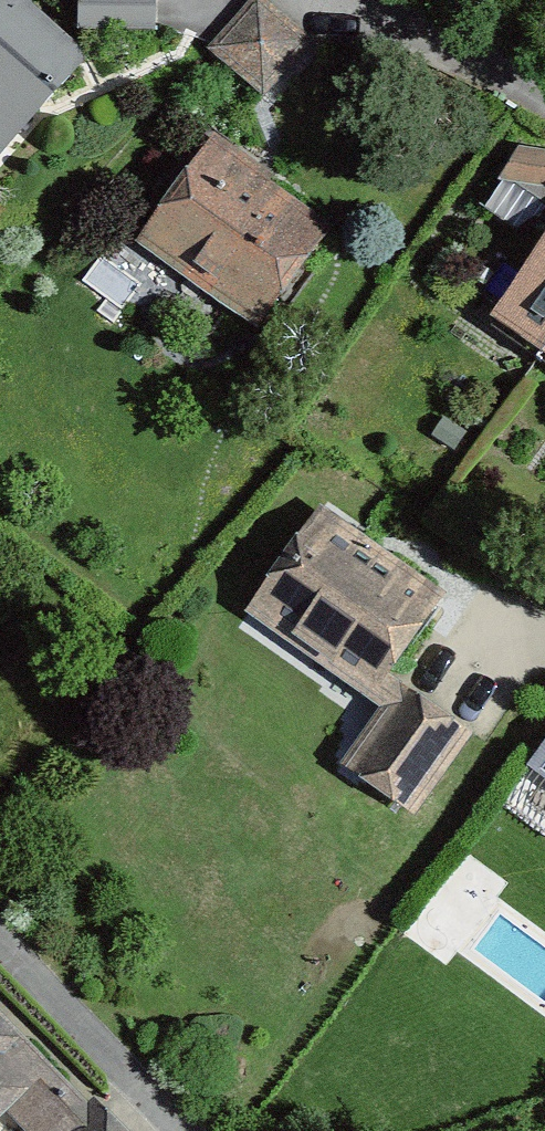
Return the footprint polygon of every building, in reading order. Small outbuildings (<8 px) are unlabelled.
[(24,0),(0,0),(0,154),(88,56),(24,0)] [(83,29),(158,28),(157,0),(85,0),(83,29)] [(206,50),(273,96),(321,46),(266,0),(249,0),(206,50)] [(337,234),(214,145),(142,245),(265,333),(337,234)] [(505,179),(544,186),(544,154),(521,150),(505,179)] [(492,325),(544,360),(544,246),(492,325)] [(323,514),(252,619),(368,697),(439,592),(323,514)] [(398,680),(344,761),(418,812),(478,736),(398,680)] [(535,760),(544,768),(544,748),(535,760)] [(10,1119),(22,1130),(75,1130),(99,1106),(0,1011),(0,1130),(10,1119)] [(85,1130),(130,1130),(107,1111),(85,1130)]
